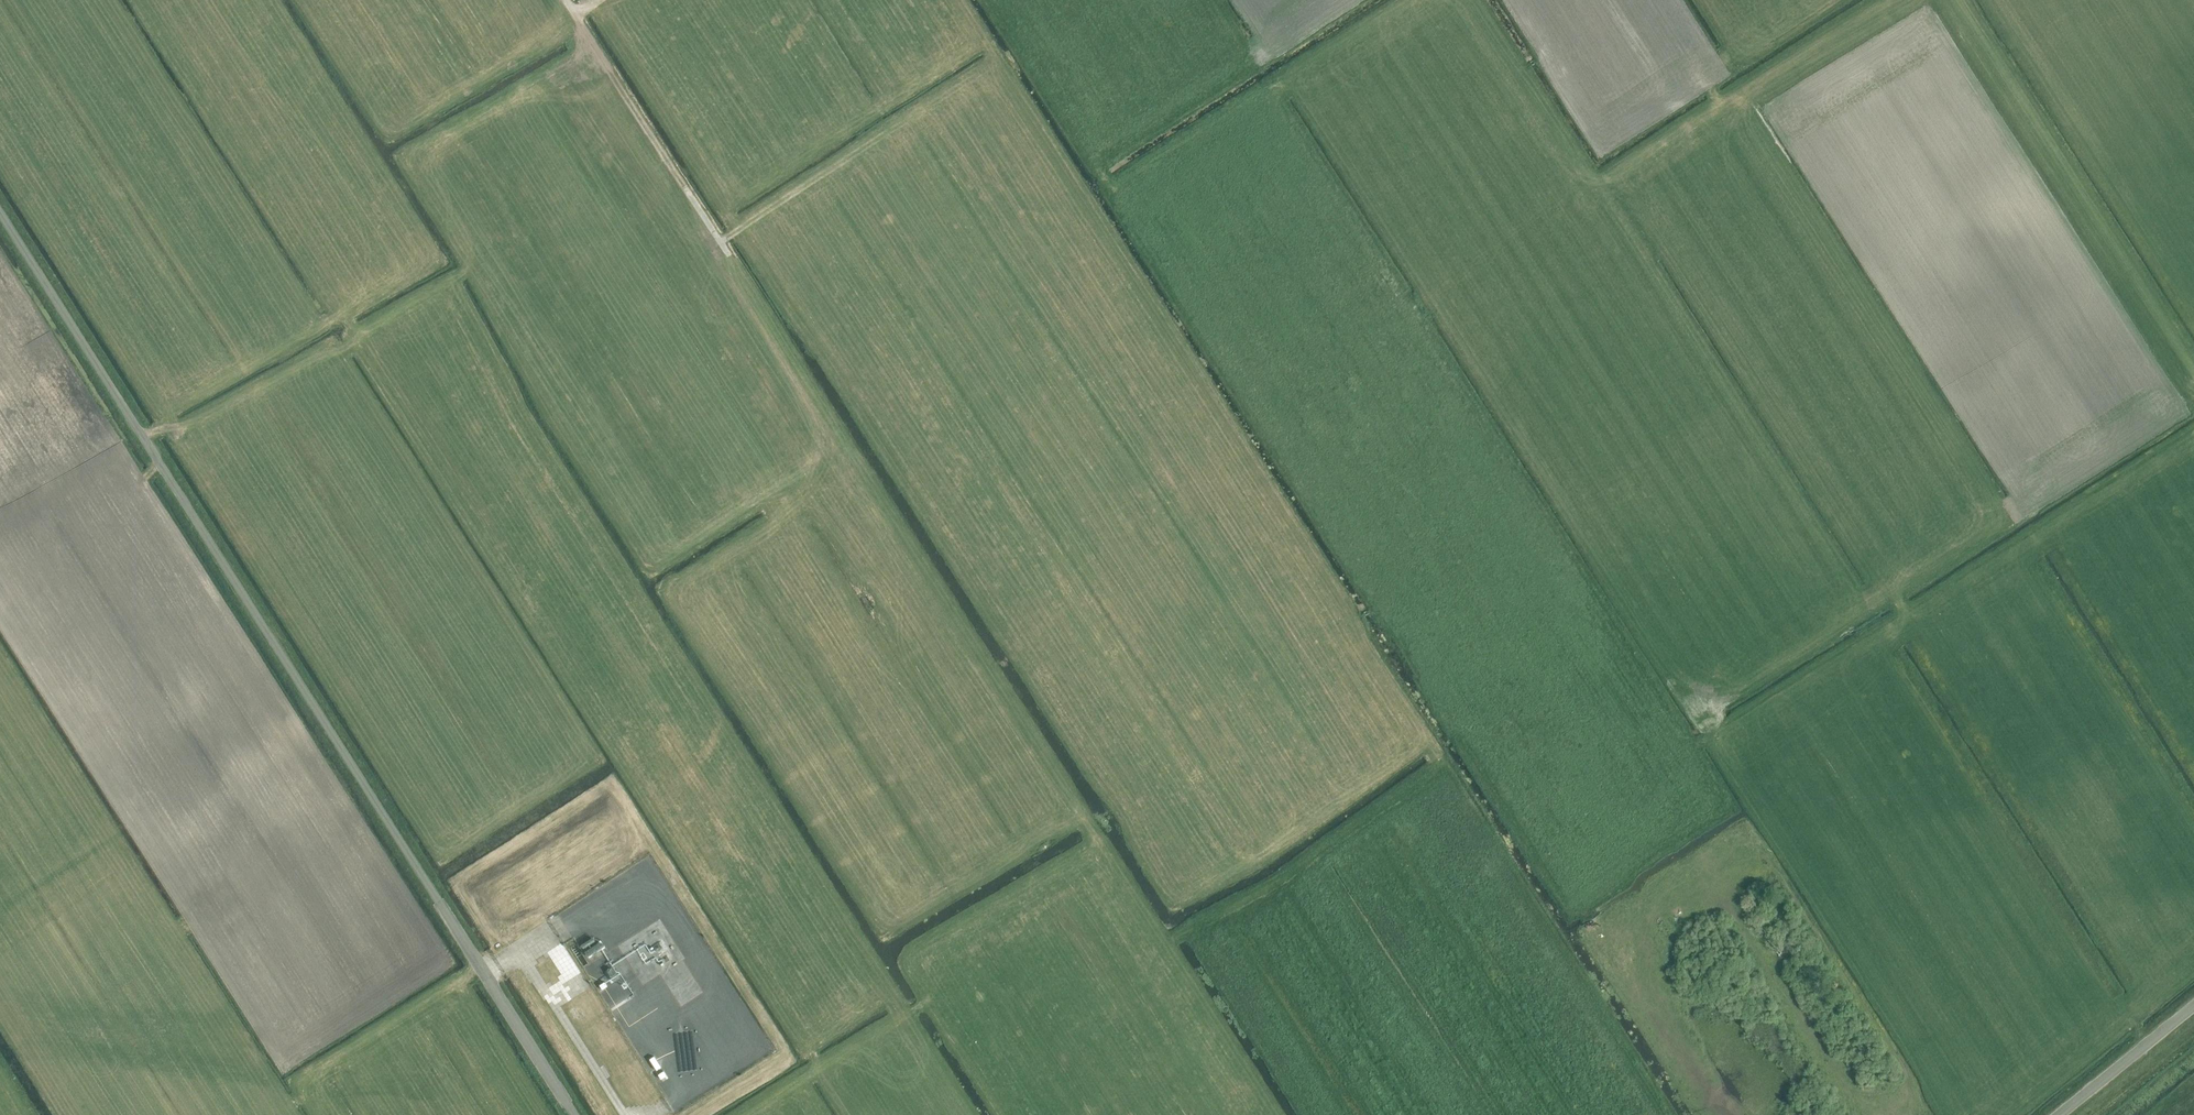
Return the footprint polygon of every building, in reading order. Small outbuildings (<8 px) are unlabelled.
[(537,936),(545,950),(574,934),(562,912),(529,930),(534,938),(537,936)] [(695,954),(671,914),(628,939),(651,980),(695,954)] [(586,963),(600,987),(607,983),(594,959),(586,963)] [(611,966),(606,970),(614,980),(618,977),(611,966)] [(684,1104),(725,1081),(716,1065),(702,1073),(703,1076),(683,1087),(681,1085),(675,1088),(684,1104)]
